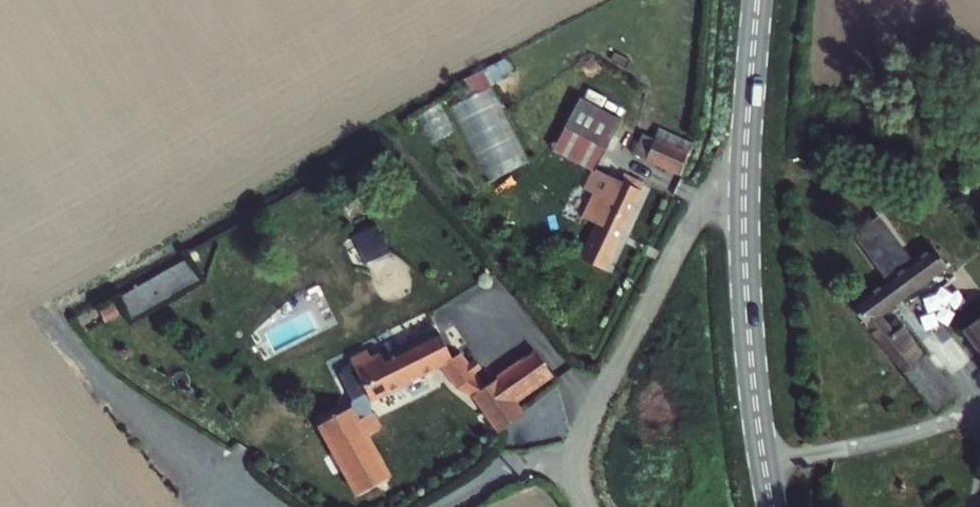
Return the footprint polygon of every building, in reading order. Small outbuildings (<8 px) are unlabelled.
[(484,69),(455,80),(463,99),(452,104),(484,182),(524,165),(484,69)] [(563,127),(606,149),(622,119),(579,96),(563,127)] [(668,126),(652,155),(686,173),(702,146),(674,131),(668,126)] [(587,260),(605,270),(649,187),(630,177),(587,260)] [(373,238),(357,250),(371,269),(387,257),(373,238)] [(936,240),(859,296),(912,362),(933,345),(907,313),(899,318),(891,308),(934,276),(942,285),(960,272),(936,240)] [(387,257),(371,269),(395,302),(411,290),(387,257)] [(125,317),(199,286),(189,262),(115,293),(125,317)] [(979,333),(979,315),(971,322),(979,333)] [(481,396),(505,430),(532,410),(523,397),(507,375),(494,384),(468,349),(463,353),(447,328),(393,356),(389,349),(351,369),(369,401),(450,361),(461,380),(481,396)] [(482,342),(468,349),(494,384),(507,375),(482,342)] [(933,345),(912,362),(944,400),(964,383),(933,345)] [(540,351),(507,375),(523,397),(556,373),(540,351)] [(377,438),(389,432),(377,413),(365,419),(357,404),(328,420),(367,488),(379,481),(394,506),(397,506),(500,447),(482,427),(406,469),(396,470),(377,438)] [(367,488),(378,506),(394,506),(379,481),(367,488)]
